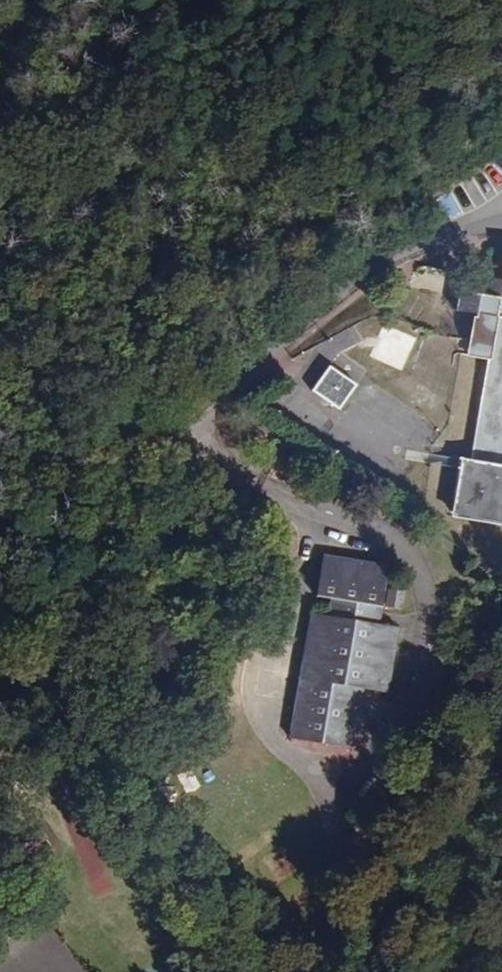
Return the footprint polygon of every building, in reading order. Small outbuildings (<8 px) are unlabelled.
[(461,294),(458,314),(476,316),(468,358),(489,362),(472,461),(460,459),(452,513),(501,521),(501,290),(501,300),(482,297),(483,291),(471,289),(470,295),(461,294)] [(355,752),(363,701),(383,704),(396,628),(377,625),(387,569),(324,558),(317,598),(332,602),(330,617),(315,615),(292,741),(355,752)]
